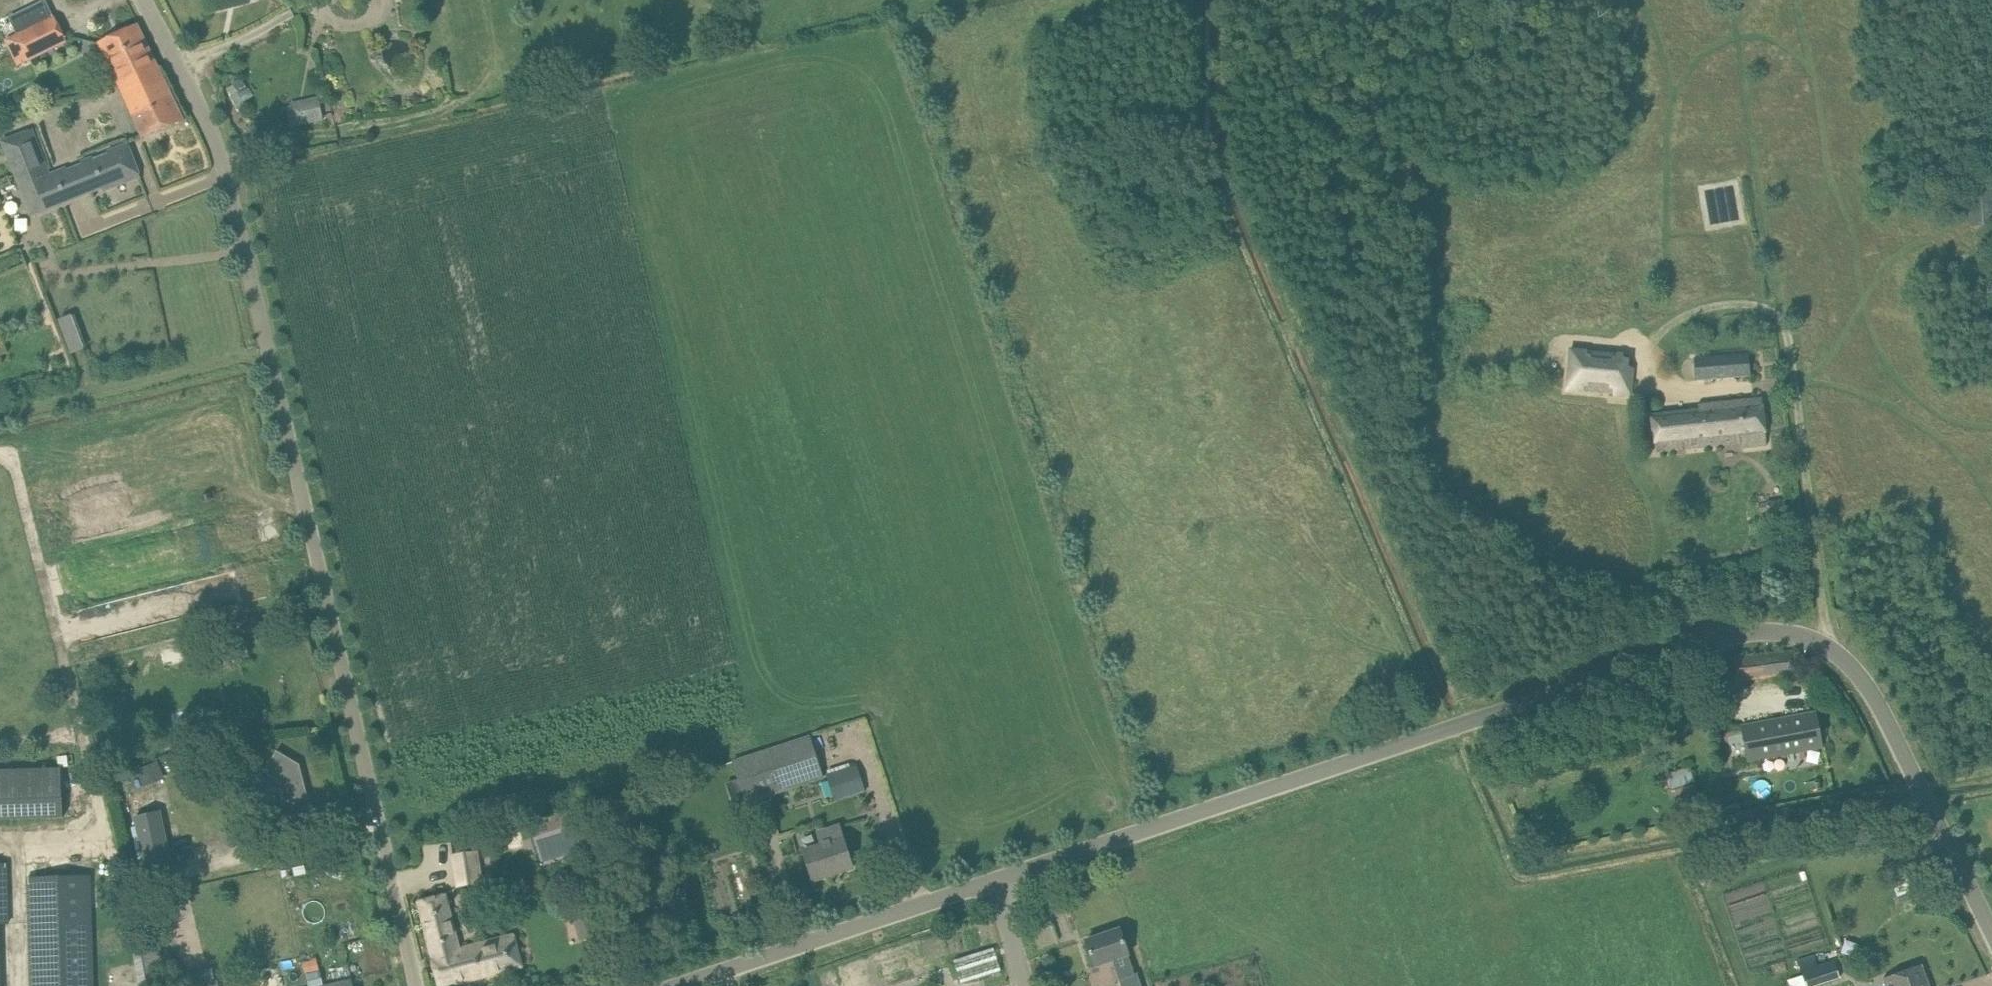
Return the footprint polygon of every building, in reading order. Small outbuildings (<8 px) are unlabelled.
[(16,35),(3,41),(11,57),(16,66),(28,60),(67,41),(54,16),(53,17),(52,17),(16,35)] [(117,86),(142,139),(166,129),(184,120),(157,64),(138,25),(129,29),(120,33),(97,44),(117,86)] [(287,103),(293,126),(328,118),(323,95),(287,103)] [(93,157),(81,162),(82,165),(80,165),(69,170),(67,170),(66,168),(50,174),(32,130),(10,139),(39,213),(80,197),(91,192),(102,188),(103,191),(123,183),(122,180),(138,174),(139,176),(136,177),(137,178),(140,176),(128,144),(108,152),(108,154),(94,160),(93,157)] [(1991,225),(1991,177),(1966,178),(1968,227),(1991,225)] [(1621,368),(1622,354),(1570,349),(1566,390),(1631,395),(1633,369),(1631,369),(1621,368)] [(1749,354),(1693,358),(1695,380),(1750,376),(1749,354)] [(1698,404),(1699,408),(1669,412),(1651,414),(1656,452),(1741,443),(1742,448),(1767,445),(1762,397),(1698,404)] [(1742,726),(1748,760),(1821,747),(1815,713),(1742,726)] [(810,738),(733,761),(747,805),(823,782),(810,738)] [(310,805),(300,764),(277,751),(264,772),(277,780),(279,786),(276,787),(278,793),(280,793),(282,801),(275,814),(297,827),(310,805)] [(870,791),(862,760),(830,768),(838,799),(870,791)] [(0,768),(0,818),(73,815),(72,765),(0,768)] [(1673,796),(1696,789),(1689,768),(1667,775),(1673,796)] [(159,811),(136,816),(148,873),(172,868),(159,811)] [(813,880),(852,867),(846,848),(839,825),(820,831),(824,844),(803,851),(807,861),(813,880)] [(565,837),(565,835),(541,838),(543,855),(579,850),(577,836),(565,837)] [(456,854),(451,855),(456,888),(482,884),(477,850),(456,854)] [(0,863),(0,985),(2,985),(1,924),(9,924),(8,863),(0,863)] [(91,874),(26,876),(30,985),(96,985),(91,874)] [(439,985),(446,985),(522,966),(514,934),(460,948),(445,894),(418,901),(432,955),(431,956),(439,985)] [(1121,985),(1141,985),(1137,973),(1134,974),(1127,954),(1128,954),(1126,948),(1120,929),(1086,941),(1094,966),(1112,959),(1121,985)] [(1005,970),(1000,946),(955,957),(961,981),(1005,970)] [(1797,960),(1806,985),(1819,985),(1827,984),(1841,979),(1835,960),(1828,963),(1817,967),(1814,959),(1813,955),(1797,960)] [(1883,978),(1886,985),(1928,985),(1921,965),(1911,968),(1902,971),(1883,978)]
